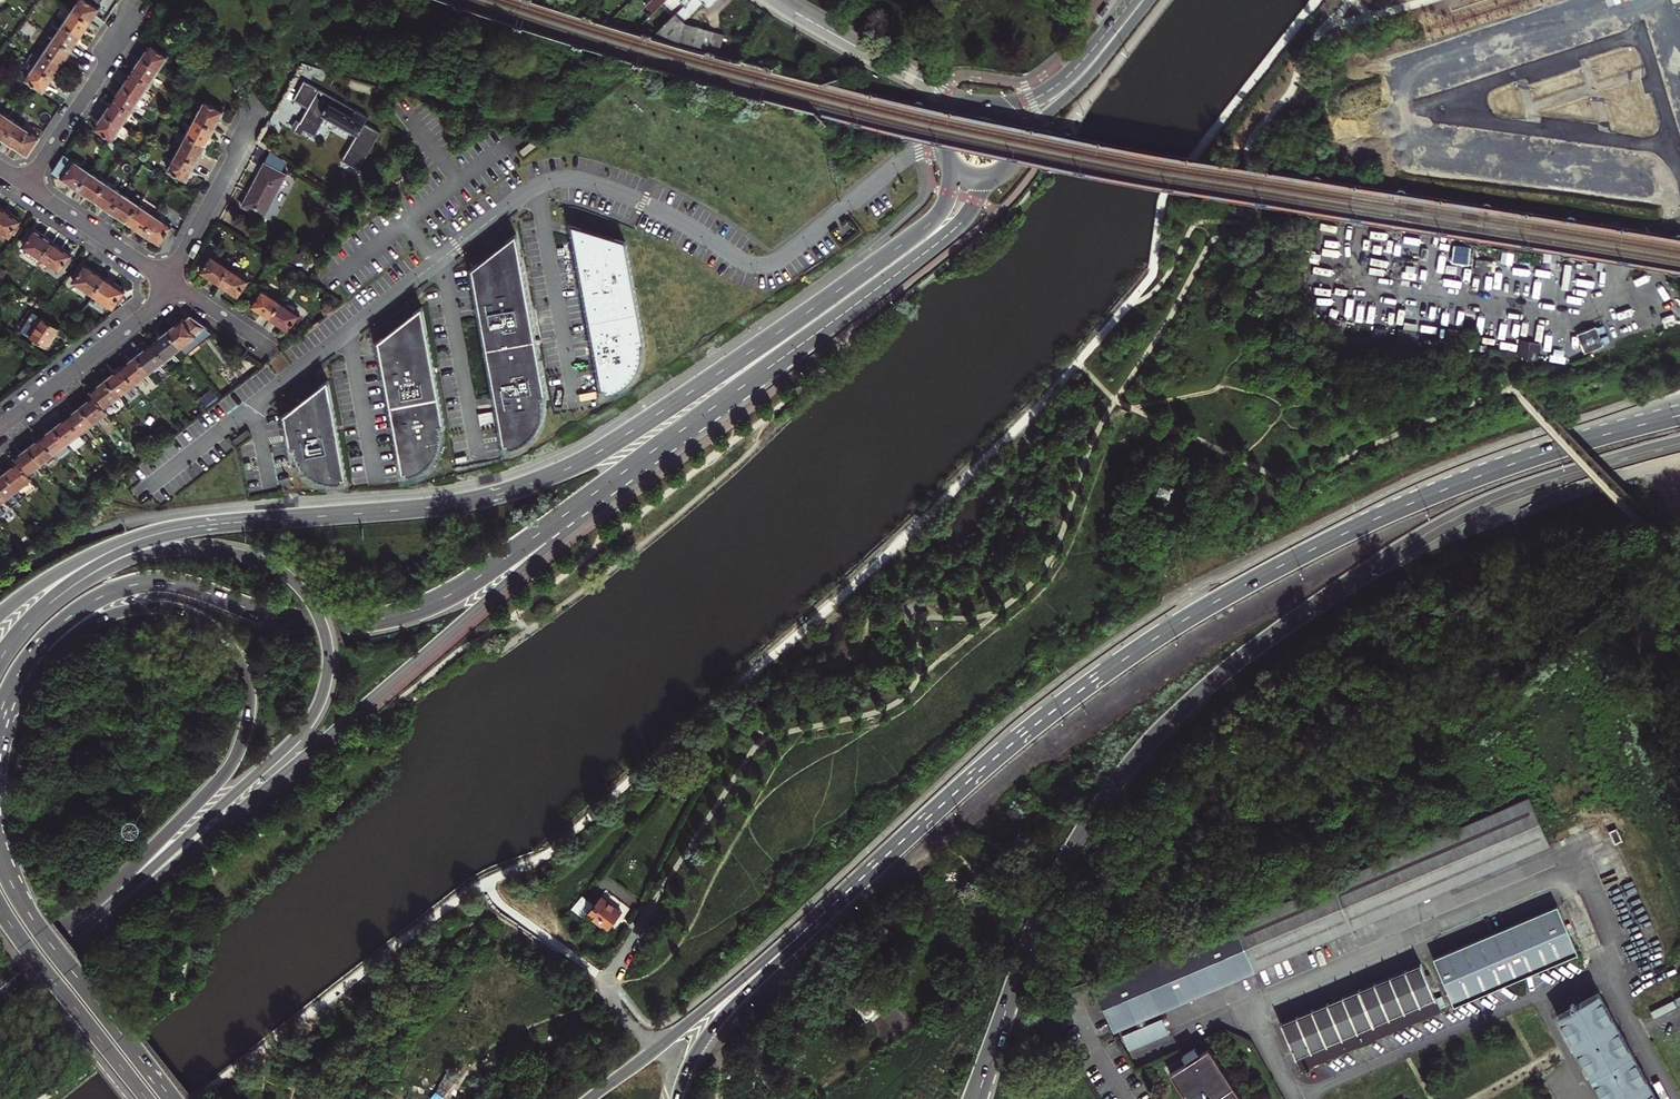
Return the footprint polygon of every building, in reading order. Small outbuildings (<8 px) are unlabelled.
[(90,22),(95,15),(100,8),(88,0),(80,0),(73,11),(90,22)] [(591,8),(601,0),(579,0),(577,1),(591,8)] [(646,8),(653,14),(666,0),(654,0),(646,8)] [(666,24),(657,33),(679,41),(693,29),(686,26),(684,21),(705,2),(708,5),(711,4),(715,0),(690,0),(666,24)] [(690,0),(677,0),(661,18),(666,24),(690,0)] [(86,29),(90,22),(73,11),(65,6),(60,13),(68,18),(63,24),(81,36),(86,29)] [(81,36),(63,24),(54,38),(71,50),(76,43),(81,36)] [(66,58),(71,50),(54,38),(45,52),(62,64),(66,58)] [(137,55),(155,67),(165,52),(147,40),(142,48),(137,55)] [(57,71),(62,64),(45,52),(40,59),(32,53),(27,60),(27,61),(53,78),(57,71)] [(146,80),(155,67),(137,55),(133,62),(128,69),(146,80)] [(53,78),(27,61),(23,68),(31,73),(26,80),(43,92),(49,84),(53,78)] [(146,80),(128,69),(123,76),(119,83),(136,95),(144,100),(149,93),(141,87),(146,80)] [(370,114),(305,79),(294,99),(309,107),(301,121),(298,119),(295,124),(293,128),(296,130),(304,134),(307,129),(318,135),(328,115),(359,131),(345,158),(363,167),(383,129),(367,121),(370,114)] [(127,108),(136,95),(119,83),(114,90),(109,96),(127,108)] [(100,110),(118,122),(127,108),(109,96),(104,104),(100,110)] [(206,101),(196,118),(215,128),(219,119),(224,111),(206,101)] [(125,127),(118,122),(100,110),(95,117),(91,125),(108,136),(113,129),(121,135),(125,127)] [(4,139),(16,122),(2,112),(0,115),(0,136),(4,139)] [(187,135),(206,145),(210,138),(215,128),(196,118),(187,135)] [(40,138),(16,122),(4,139),(14,146),(28,155),(40,138)] [(178,153),(196,163),(201,153),(206,145),(187,135),(178,153)] [(196,163),(178,153),(169,170),(187,180),(191,172),(196,163)] [(79,189),(90,172),(64,154),(52,171),(68,181),(79,189)] [(286,174),(264,163),(254,183),(242,206),(264,218),(286,174)] [(87,195),(95,200),(107,183),(90,172),(79,189),(87,195)] [(111,211),(123,194),(107,183),(95,200),(104,206),(111,211)] [(120,217),(127,222),(139,205),(123,194),(111,211),(120,217)] [(144,233),(155,215),(139,205),(127,222),(134,226),(144,233)] [(0,212),(0,233),(10,240),(22,222),(12,215),(2,209),(0,212)] [(172,227),(163,221),(167,215),(159,210),(155,215),(144,233),(154,240),(160,244),(172,227)] [(573,226),(578,254),(627,245),(626,241),(573,226)] [(21,247),(41,260),(53,243),(43,236),(33,230),(21,247)] [(548,398),(517,234),(472,267),(479,301),(505,442),(508,441),(509,446),(514,445),(517,444),(521,443),(525,441),(529,438),(532,435),(535,432),(538,427),(541,423),(543,418),(544,413),(544,408),(544,404),(544,401),(544,399),(548,398)] [(1411,255),(1413,241),(1404,240),(1403,254),(1411,255)] [(62,249),(53,243),(41,260),(61,274),(72,256),(62,249)] [(627,245),(578,254),(582,278),(602,388),(606,388),(607,392),(611,392),(615,390),(619,389),(623,386),(627,384),(630,381),(633,378),(634,376),(636,374),(638,371),(639,366),(641,361),(642,357),(642,353),(642,349),(642,346),(641,343),(645,342),(627,245)] [(1471,250),(1453,247),(1451,262),(1469,264),(1471,250)] [(209,278),(219,284),(231,267),(213,255),(201,272),(209,278)] [(1478,258),(1471,289),(1488,292),(1495,262),(1478,258)] [(73,282),(93,296),(105,278),(93,270),(85,265),(73,282)] [(231,267),(219,284),(229,291),(238,297),(250,280),(231,267)] [(1533,299),(1556,300),(1558,268),(1534,267),(1533,276),(1518,275),(1517,294),(1533,295),(1533,299)] [(105,278),(93,296),(113,309),(124,292),(113,284),(105,278)] [(260,311),(270,318),(281,301),(264,289),(252,306),(260,311)] [(281,301),(270,318),(282,326),(289,331),(301,314),(281,301)] [(442,429),(445,428),(423,309),(378,342),(385,375),(403,472),(406,472),(407,476),(409,476),(412,476),(415,475),(418,474),(421,472),(425,470),(427,468),(429,466),(432,464),(434,461),(436,458),(438,455),(439,452),(441,449),(442,444),(442,441),(443,437),(443,433),(442,431),(442,429)] [(56,325),(40,315),(39,317),(30,311),(18,328),(43,345),(49,336),(56,325)] [(1421,330),(1437,331),(1439,313),(1422,312),(1421,330)] [(175,325),(167,331),(180,348),(181,347),(184,351),(191,346),(188,342),(207,327),(191,316),(185,320),(183,318),(175,325)] [(1492,336),(1494,321),(1478,319),(1476,335),(1492,336)] [(191,346),(197,342),(199,344),(214,332),(207,327),(188,342),(191,346)] [(1589,330),(1580,334),(1587,352),(1603,345),(1596,327),(1589,330)] [(1418,332),(1399,330),(1397,344),(1416,346),(1418,332)] [(152,343),(165,360),(180,348),(167,331),(159,337),(152,343)] [(143,350),(136,355),(150,372),(165,360),(152,343),(143,350)] [(1538,348),(1534,348),(1534,343),(1528,343),(1528,360),(1538,360),(1538,348)] [(121,367),(134,384),(150,372),(136,355),(128,362),(121,367)] [(113,374),(106,379),(119,396),(134,384),(121,367),(113,374)] [(93,396),(103,408),(119,396),(106,379),(97,386),(90,391),(93,396)] [(329,380),(284,413),(288,432),(291,448),(294,447),(295,450),(295,451),(296,454),(297,457),(299,460),(300,463),(302,465),(304,467),(306,470),(309,473),(313,476),(316,478),(319,479),(321,480),(324,481),(327,482),(330,483),(334,483),(337,484),(340,484),(344,483),(343,479),(347,478),(329,380)] [(80,406),(93,423),(106,413),(103,408),(93,396),(87,401),(80,406)] [(73,412),(67,417),(80,433),(93,423),(80,406),(73,412)] [(54,427),(67,443),(80,433),(67,417),(60,422),(54,427)] [(48,432),(41,437),(54,454),(67,443),(54,427),(48,432)] [(246,430),(233,440),(237,446),(251,436),(246,430)] [(54,454),(41,437),(34,442),(28,447),(41,464),(54,454)] [(28,475),(41,464),(28,447),(21,453),(15,458),(18,462),(28,475)] [(5,472),(18,489),(24,497),(32,491),(26,483),(31,479),(28,475),(18,462),(11,468),(5,472)] [(5,500),(10,496),(18,489),(5,472),(0,477),(0,493),(5,500)] [(1175,481),(1171,479),(1163,476),(1160,483),(1157,484),(1154,493),(1155,495),(1152,503),(1165,508),(1167,501),(1170,501),(1174,489),(1173,487),(1174,484),(1175,481)] [(38,487),(31,479),(26,483),(32,491),(38,487)] [(11,507),(16,503),(10,496),(5,500),(11,507)] [(5,500),(0,504),(0,506),(5,512),(11,507),(5,500)] [(702,777),(685,768),(682,775),(699,784),(702,777)] [(1508,805),(1328,884),(1348,932),(1545,846),(1524,799),(1508,805)] [(1618,843),(1621,842),(1615,829),(1607,833),(1613,845),(1618,843)] [(1113,1034),(1348,932),(1328,884),(1186,946),(1183,947),(1180,949),(1142,966),(1115,978),(1103,984),(1093,988),(1095,994),(1113,1034)] [(622,912),(601,896),(587,913),(608,930),(622,912)] [(1553,905),(1430,959),(1451,1007),(1504,984),(1574,953),(1553,905)] [(1433,1000),(1418,966),(1279,1026),(1299,1072),(1315,1065),(1438,1012),(1433,1000)] [(1597,994),(1555,1017),(1600,1098),(1655,1098),(1597,994)] [(1433,1000),(1438,1012),(1445,1009),(1440,997),(1433,1000)] [(1160,1019),(1121,1035),(1128,1051),(1167,1034),(1160,1019)] [(1183,1058),(1187,1064),(1200,1055),(1196,1049),(1183,1058)] [(1206,1051),(1200,1055),(1187,1064),(1168,1077),(1183,1098),(1238,1098),(1206,1051)]
